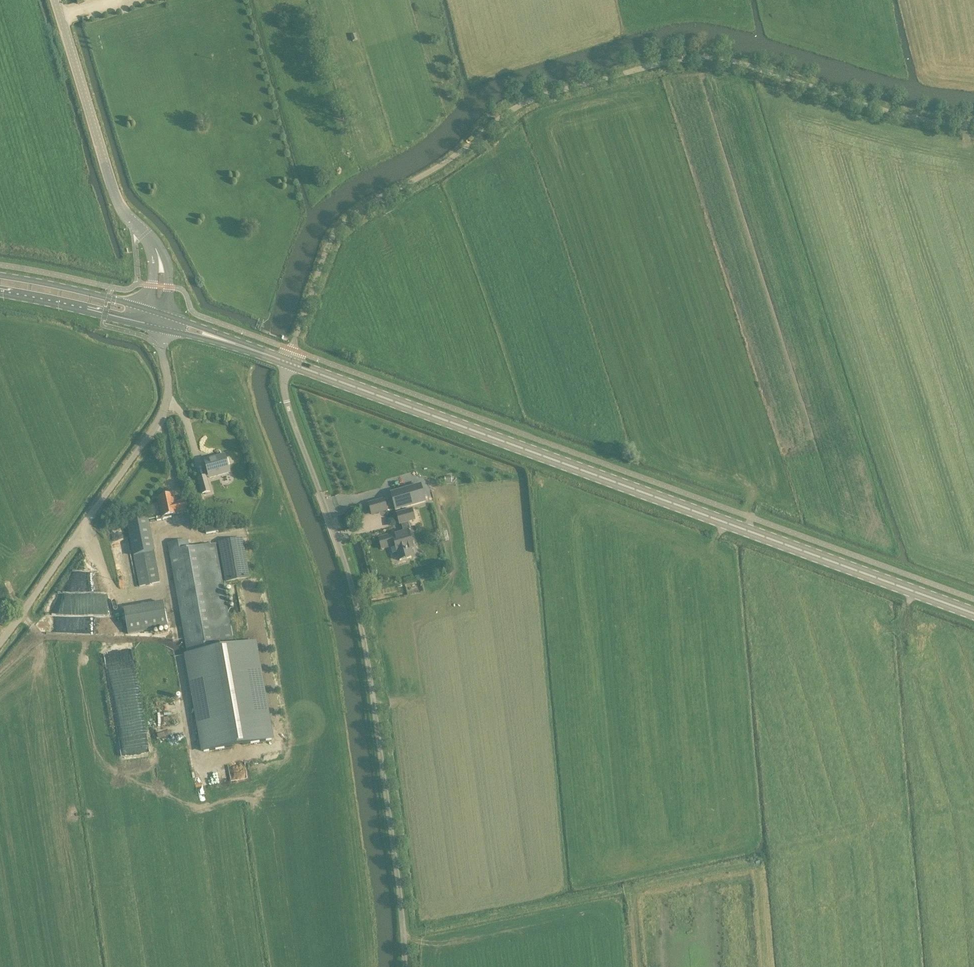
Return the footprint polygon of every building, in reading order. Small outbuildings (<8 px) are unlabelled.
[(212,461),(211,459),(205,461),(209,478),(229,473),(225,458),(212,461)] [(206,476),(197,478),(202,494),(211,492),(206,476)] [(426,502),(420,484),(390,493),(395,511),(426,502)] [(171,516),(186,513),(184,502),(174,504),(173,496),(165,498),(164,497),(161,497),(160,499),(159,499),(162,517),(156,518),(157,521),(172,517),(171,516)] [(387,512),(384,499),(368,503),(372,517),(387,512)] [(410,530),(408,524),(416,521),(412,509),(396,514),(399,526),(401,526),(403,532),(379,539),(382,551),(395,547),(400,562),(414,557),(411,550),(413,550),(408,531),(410,530)] [(139,586),(160,582),(156,563),(154,552),(155,551),(148,519),(125,524),(133,556),(133,555),(136,567),(135,567),(139,586)] [(225,583),(236,580),(249,578),(242,539),(229,541),(218,543),(225,583)] [(187,654),(186,654),(204,752),(271,740),(255,642),(234,645),(223,587),(215,544),(211,544),(189,548),(188,540),(167,544),(169,552),(187,654)] [(167,628),(163,602),(123,609),(128,635),(167,628)] [(113,615),(44,614),(44,633),(112,633),(113,615)]
